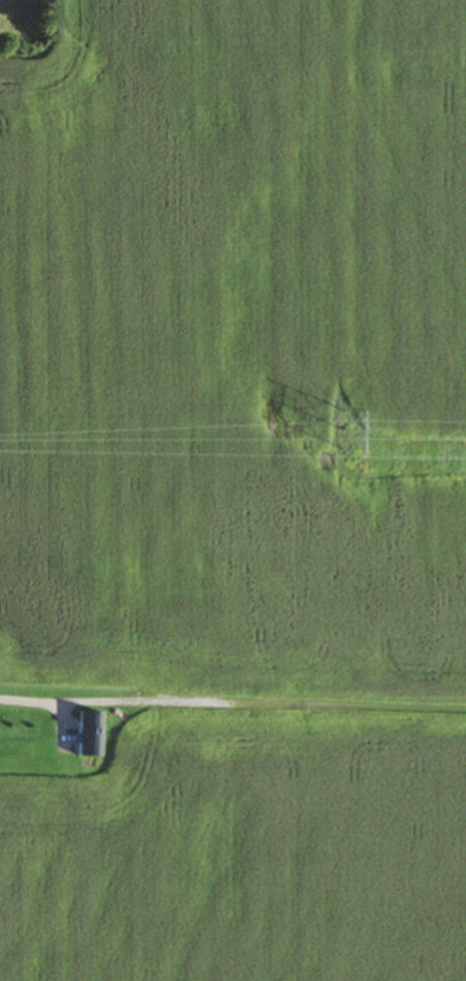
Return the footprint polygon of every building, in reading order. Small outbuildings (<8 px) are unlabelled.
[(77,757),(100,757),(100,711),(77,711),(77,757)]
